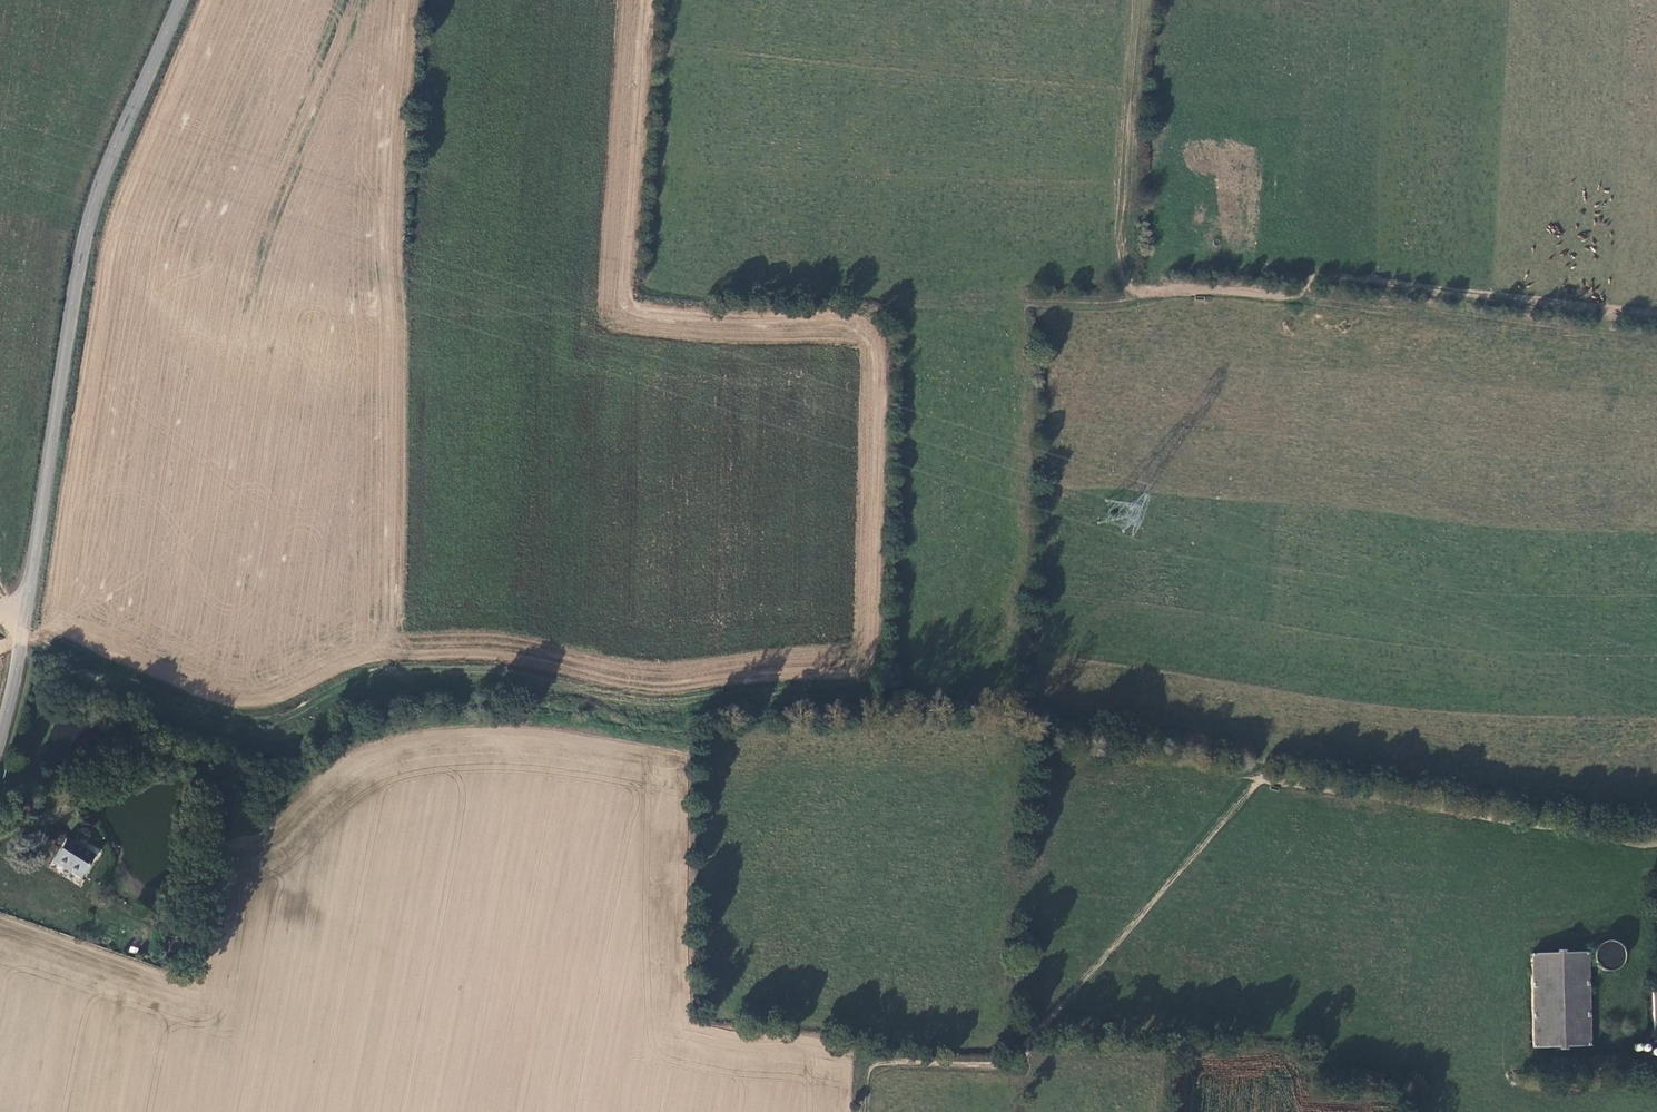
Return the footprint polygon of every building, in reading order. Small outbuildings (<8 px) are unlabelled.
[(20,787),(6,794),(12,805),(26,797),(20,787)] [(89,858),(61,842),(47,865),(75,881),(89,858)] [(1622,941),(1599,945),(1602,968),(1625,964),(1622,941)] [(1588,1044),(1585,950),(1530,952),(1532,1045),(1588,1044)] [(1649,987),(1653,1047),(1656,1047),(1656,987),(1649,987)]
